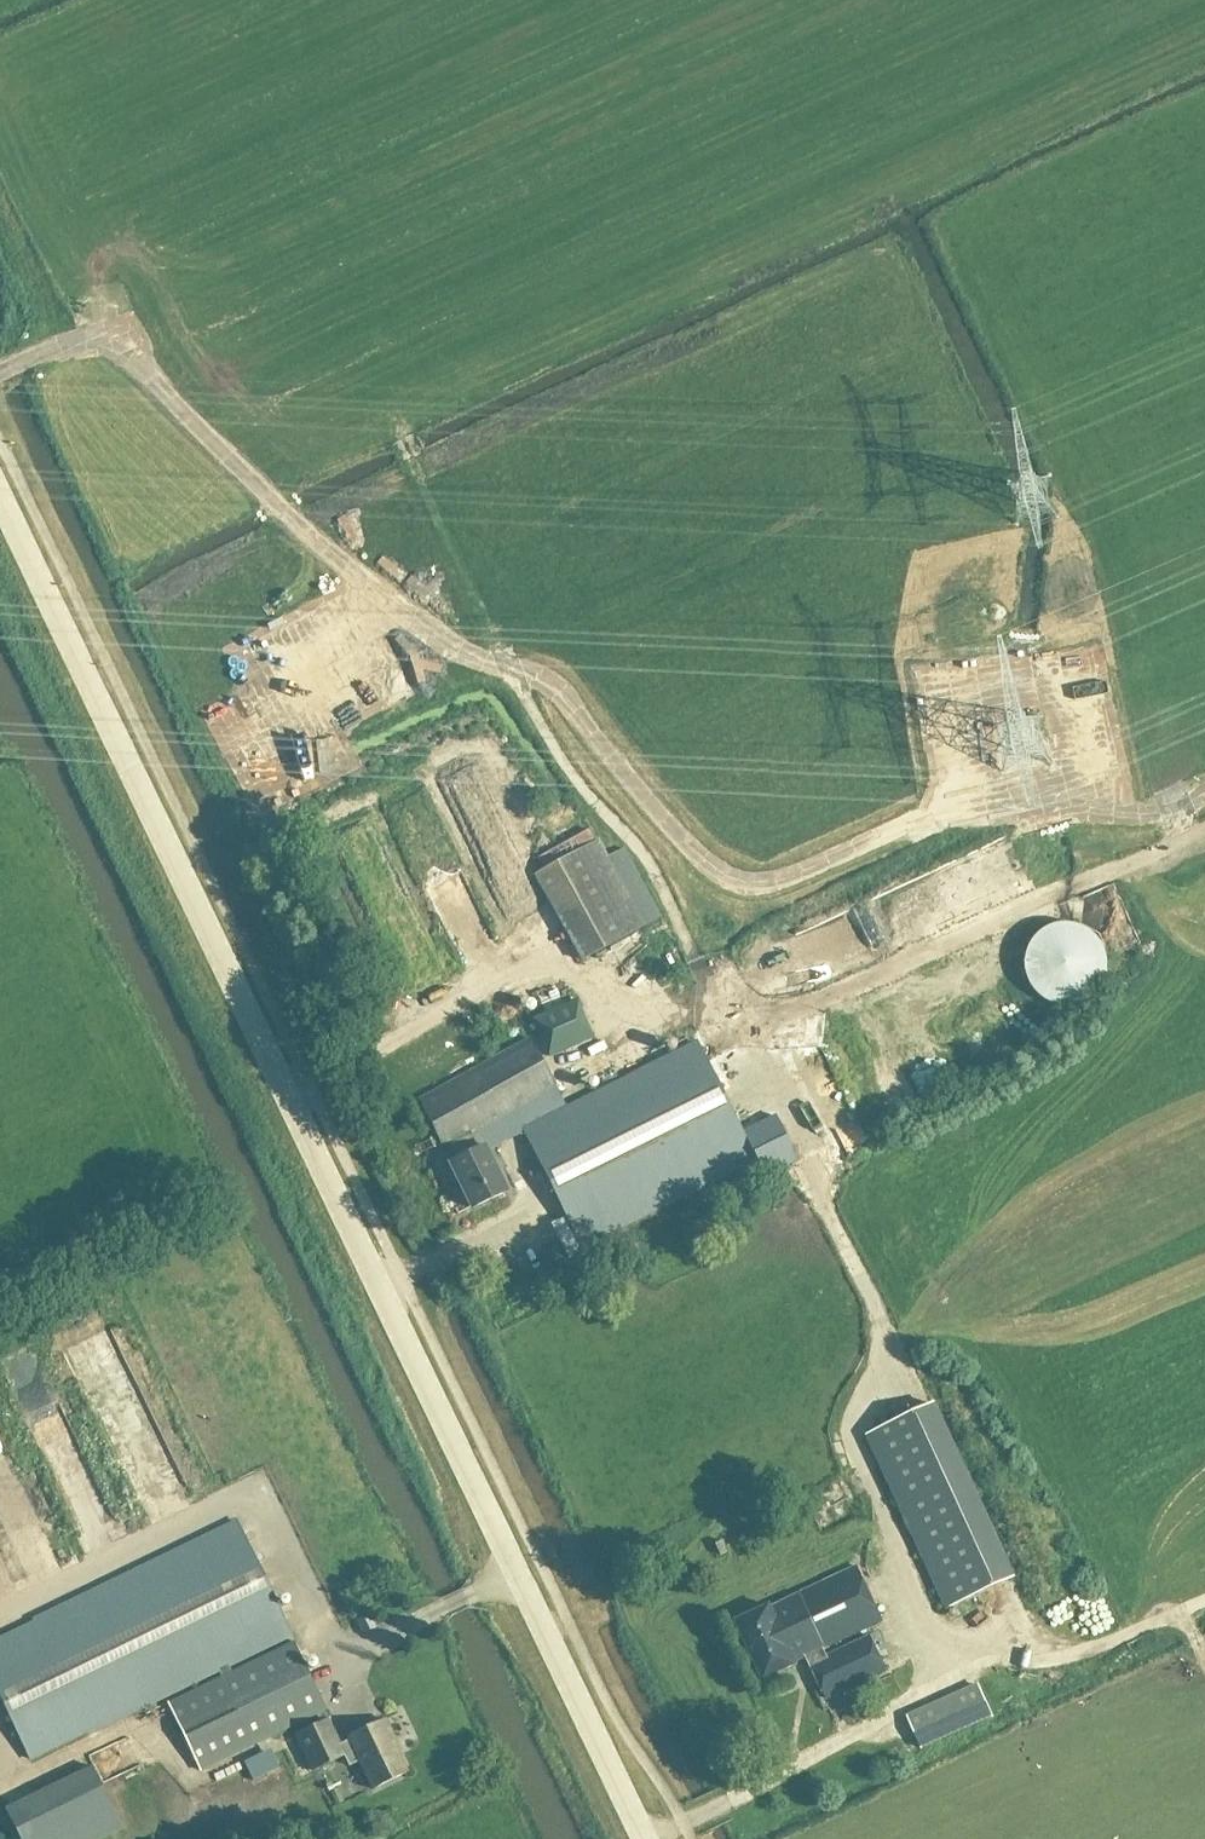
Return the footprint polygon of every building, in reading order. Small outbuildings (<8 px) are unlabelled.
[(454,815),(479,814),(478,783),(453,784),(454,815)] [(654,919),(625,852),(605,861),(600,849),(536,877),(576,969),(643,941),(637,927),(654,919)] [(1105,966),(1105,962),(1105,958),(1104,954),(1102,950),(1100,946),(1099,943),(1096,940),(1093,937),(1091,935),(1089,933),(1086,930),(1081,928),(1077,926),(1072,925),(1069,925),(1064,924),(1061,924),(1058,925),(1052,926),(1048,928),(1046,929),(1042,931),(1040,933),(1036,935),(1033,938),(1032,941),(1029,944),(1027,948),(1026,951),(1025,955),(1024,959),(1023,962),(1023,966),(1023,969),(1024,973),(1025,977),(1027,981),(1028,984),(1030,988),(1033,991),(1035,994),(1039,997),(1042,1000),(1046,1002),(1050,1004),(1054,1005),(1057,1006),(1061,1006),(1067,1006),(1071,1006),(1074,1005),(1078,1004),(1082,1002),(1086,1000),(1088,998),(1091,997),(1094,994),(1095,993),(1098,989),(1100,986),(1102,982),(1103,978),(1104,975),(1105,971),(1105,966)] [(594,1039),(577,1001),(531,1020),(547,1059),(594,1039)] [(580,1248),(756,1161),(755,1160),(696,1043),(567,1107),(529,1040),(418,1101),(443,1151),(450,1147),(457,1160),(449,1164),(471,1209),(506,1192),(486,1152),(523,1131),(580,1246),(580,1248)] [(970,1078),(980,1072),(968,1051),(958,1057),(970,1078)] [(913,1079),(920,1103),(937,1098),(930,1074),(913,1079)] [(564,1218),(551,1225),(568,1259),(581,1252),(564,1218)] [(544,1252),(539,1255),(544,1266),(565,1256),(557,1240),(542,1247),(544,1252)] [(1012,1580),(931,1405),(865,1436),(945,1611),(1012,1580)] [(316,1715),(320,1724),(295,1736),(312,1772),(345,1756),(344,1754),(353,1750),(372,1790),(407,1773),(392,1742),(395,1741),(385,1720),(347,1738),(348,1740),(339,1745),(323,1711),(324,1711),(292,1643),(230,1672),(226,1664),(290,1633),(237,1524),(0,1639),(0,1700),(29,1759),(217,1669),(221,1677),(168,1703),(200,1771),(316,1715)] [(812,1653),(882,1621),(856,1567),(770,1608),(769,1606),(735,1622),(762,1680),(796,1664),(795,1662),(805,1657),(825,1699),(885,1671),(869,1636),(816,1661),(812,1653)] [(369,1616),(354,1623),(361,1638),(376,1631),(369,1616)] [(920,1749),(990,1718),(976,1687),(906,1718),(920,1749)] [(273,1755),(245,1768),(252,1783),(280,1769),(273,1755)] [(91,1767),(4,1810),(18,1838),(104,1838),(122,1830),(91,1767)]
